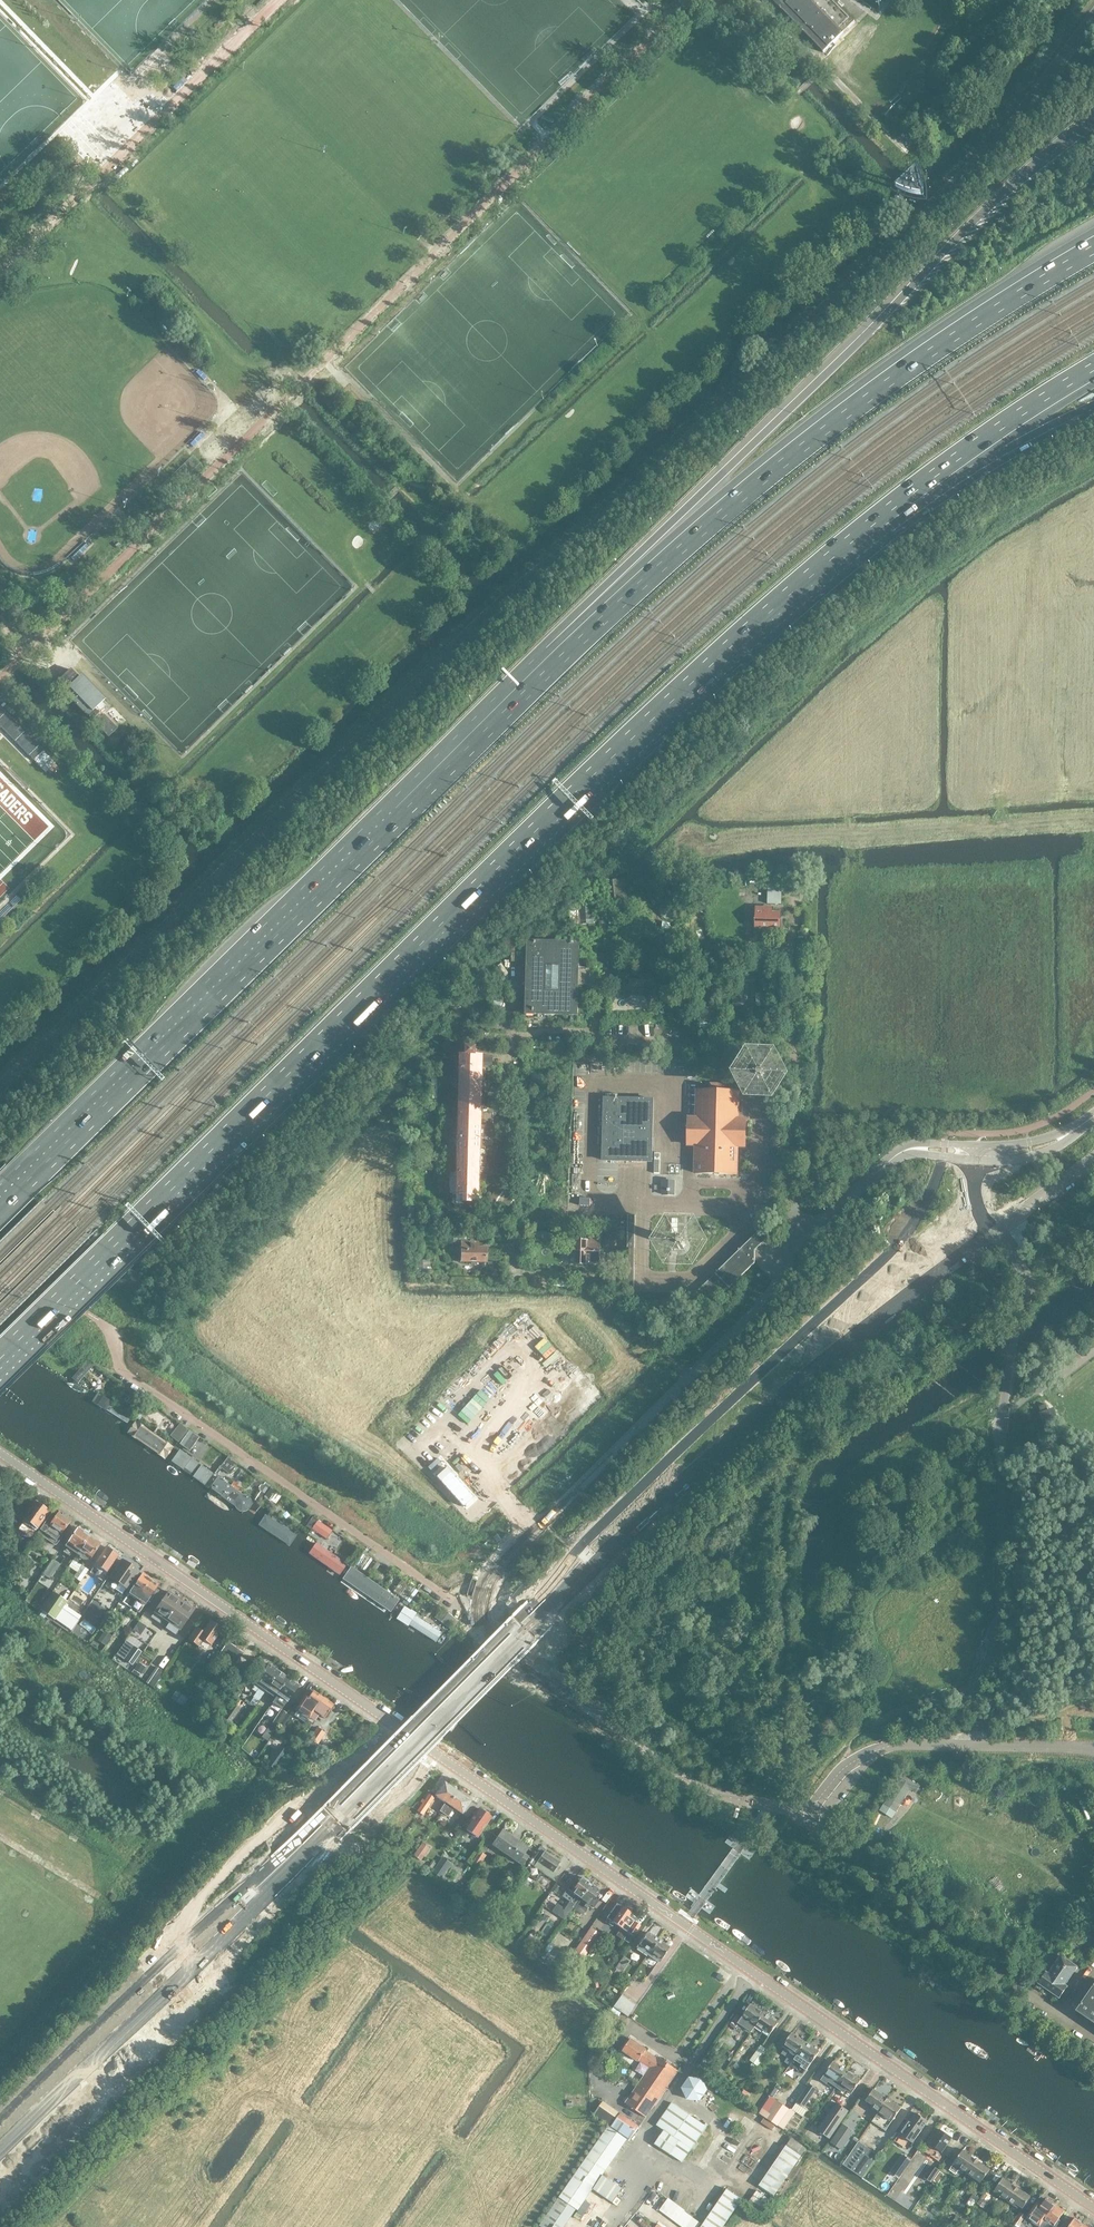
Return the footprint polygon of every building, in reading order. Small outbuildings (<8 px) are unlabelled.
[(803,0),(779,0),(785,6),(781,9),(824,53),(840,37),(803,0)] [(98,162),(158,102),(135,79),(109,104),(120,115),(85,149),(98,162)] [(106,699),(81,674),(78,677),(70,669),(59,680),(64,685),(60,689),(88,716),(89,716),(98,706),(106,699)] [(99,714),(102,710),(98,706),(89,716),(93,720),(99,714)] [(25,751),(31,758),(34,760),(43,751),(0,707),(0,726),(25,751)] [(117,728),(104,715),(102,717),(99,714),(93,720),(109,736),(117,728)] [(770,885),(769,903),(783,903),(783,885),(770,885)] [(580,924),(595,923),(593,902),(578,903),(580,924)] [(780,927),(781,914),(772,913),(772,909),(756,908),(756,927),(780,927)] [(589,986),(590,971),(579,971),(580,943),(528,942),(526,1015),(578,1016),(579,986),(589,986)] [(732,990),(733,1006),(749,1005),(748,989),(732,990)] [(479,1196),(483,1056),(477,1056),(477,1049),(469,1049),(469,1056),(462,1056),(459,1196),(465,1196),(465,1202),(473,1203),(473,1196),(479,1196)] [(745,1146),(746,1120),(746,1119),(738,1119),(739,1091),(737,1091),(737,1092),(727,1091),(727,1083),(710,1082),(710,1091),(699,1091),(699,1090),(698,1090),(697,1118),(689,1118),(688,1145),(696,1145),(696,1173),(697,1173),(714,1173),(714,1174),(720,1174),(720,1173),(735,1174),(737,1174),(737,1146),(745,1146)] [(652,1161),(653,1100),(605,1098),(603,1160),(652,1161)] [(674,1195),(675,1181),(664,1181),(663,1195),(674,1195)] [(771,1235),(763,1227),(762,1228),(764,1230),(759,1234),(764,1239),(769,1235),(770,1236),(771,1235)] [(627,1228),(608,1228),(609,1239),(627,1239),(627,1228)] [(600,1263),(600,1242),(600,1236),(592,1236),(592,1239),(587,1239),(587,1242),(577,1241),(576,1264),(587,1264),(587,1263),(600,1263)] [(486,1248),(483,1248),(478,1248),(478,1243),(463,1243),(462,1243),(461,1261),(486,1262),(486,1248)] [(431,1271),(429,1260),(414,1261),(415,1272),(431,1271)] [(95,1365),(88,1360),(71,1379),(78,1385),(95,1365)] [(127,1423),(131,1416),(107,1400),(107,1399),(98,1393),(92,1402),(102,1408),(102,1407),(127,1423)] [(1057,1432),(1046,1404),(1039,1406),(1050,1435),(1057,1432)] [(136,1422),(128,1433),(139,1440),(140,1440),(155,1450),(154,1451),(165,1458),(172,1447),(161,1440),(161,1441),(146,1430),(147,1430),(136,1422)] [(180,1423),(171,1435),(178,1441),(188,1430),(180,1423)] [(190,1430),(181,1443),(190,1450),(199,1437),(194,1433),(190,1430)] [(204,1485),(212,1474),(180,1450),(172,1461),(204,1485)] [(242,1494),(218,1477),(211,1486),(212,1489),(221,1496),(235,1506),(236,1509),(239,1511),(242,1512),(246,1511),(249,1510),(251,1507),(252,1503),(251,1500),(249,1497),(246,1495),(243,1494),(242,1494)] [(260,1499),(268,1489),(262,1484),(252,1495),(259,1501),(260,1499)] [(277,1501),(282,1493),(277,1489),(271,1498),(277,1501)] [(37,1502),(30,1513),(24,1522),(28,1525),(30,1523),(37,1528),(49,1511),(37,1502)] [(54,1517),(50,1514),(40,1530),(56,1541),(61,1534),(62,1534),(72,1519),(59,1510),(54,1517)] [(259,1525),(289,1545),(296,1535),(266,1516),(259,1525)] [(318,1521),(313,1529),(327,1538),(332,1530),(318,1521)] [(73,1551),(77,1553),(77,1554),(89,1536),(78,1528),(67,1543),(75,1549),(73,1551)] [(101,1543),(89,1536),(77,1554),(77,1553),(68,1566),(77,1572),(74,1577),(81,1582),(89,1570),(83,1566),(89,1562),(91,1559),(101,1543)] [(347,1564),(316,1543),(309,1553),(339,1574),(347,1564)] [(105,1574),(118,1555),(106,1547),(95,1564),(102,1569),(101,1571),(105,1574)] [(51,1579),(61,1564),(53,1559),(43,1574),(51,1579)] [(127,1588),(139,1571),(123,1560),(111,1576),(127,1588)] [(344,1579),(390,1611),(398,1600),(351,1568),(344,1579)] [(143,1573),(139,1579),(136,1577),(130,1586),(133,1588),(129,1594),(134,1598),(137,1593),(140,1595),(151,1579),(143,1573)] [(112,1592),(117,1584),(109,1578),(101,1590),(108,1595),(111,1591),(112,1592)] [(159,1584),(151,1579),(140,1595),(143,1597),(140,1602),(145,1605),(159,1584)] [(169,1586),(163,1594),(160,1592),(155,1599),(154,1598),(144,1612),(145,1612),(143,1615),(137,1611),(133,1619),(138,1622),(140,1620),(145,1624),(151,1616),(152,1617),(160,1606),(157,1604),(161,1600),(173,1609),(183,1596),(169,1586)] [(407,1597),(411,1600),(419,1590),(415,1587),(407,1597)] [(55,1620),(68,1601),(53,1591),(40,1610),(55,1620)] [(177,1616),(182,1609),(179,1607),(185,1597),(183,1596),(173,1609),(177,1611),(169,1623),(176,1628),(175,1630),(181,1635),(188,1624),(177,1616)] [(397,1618),(436,1641),(441,1632),(402,1610),(397,1618)] [(443,1621),(450,1626),(456,1617),(449,1612),(443,1621)] [(212,1646),(223,1629),(211,1620),(203,1632),(196,1627),(188,1639),(199,1647),(203,1640),(212,1646)] [(103,1629),(96,1639),(104,1645),(111,1635),(103,1629)] [(114,1659),(140,1676),(147,1665),(138,1659),(144,1650),(128,1639),(114,1659)] [(244,1675),(254,1660),(228,1642),(217,1657),(244,1675)] [(269,1665),(255,1685),(265,1691),(279,1671),(269,1665)] [(157,1683),(164,1671),(159,1668),(151,1680),(157,1683)] [(279,1671),(265,1691),(262,1696),(273,1703),(275,1699),(289,1679),(279,1671)] [(197,1695),(207,1683),(203,1679),(193,1692),(197,1695)] [(299,1686),(289,1679),(273,1703),(283,1710),(299,1686)] [(304,1705),(309,1708),(305,1715),(310,1718),(324,1698),(314,1691),(304,1705)] [(334,1705),(324,1698),(310,1718),(308,1722),(310,1723),(314,1721),(319,1715),(324,1719),(334,1705)] [(226,1709),(229,1705),(224,1700),(221,1704),(226,1709)] [(235,1703),(225,1718),(229,1721),(240,1706),(235,1703)] [(278,1726),(287,1713),(281,1709),(273,1723),(278,1726)] [(318,1745),(326,1733),(318,1727),(310,1739),(318,1745)] [(282,1745),(268,1762),(275,1768),(289,1751),(282,1745)] [(893,1817),(910,1789),(916,1792),(920,1786),(902,1775),(881,1810),(893,1817)] [(445,1783),(435,1796),(445,1803),(439,1811),(443,1813),(458,1792),(445,1783)] [(471,1801),(458,1792),(443,1813),(448,1817),(454,1809),(462,1814),(471,1801)] [(423,1815),(435,1798),(429,1794),(417,1811),(423,1815)] [(479,1808),(469,1821),(464,1829),(476,1837),(481,1829),(482,1830),(492,1817),(479,1808)] [(457,1832),(465,1820),(459,1817),(452,1828),(457,1832)] [(502,1830),(492,1845),(522,1866),(528,1857),(524,1854),(528,1848),(502,1830)] [(422,1842),(413,1855),(421,1860),(430,1848),(422,1842)] [(478,1867),(486,1855),(479,1850),(471,1863),(478,1867)] [(544,1851),(539,1858),(534,1854),(528,1863),(531,1865),(525,1873),(537,1882),(543,1873),(553,1880),(558,1872),(555,1869),(560,1862),(544,1851)] [(441,1878),(451,1863),(442,1857),(432,1872),(441,1878)] [(585,1878),(583,1878),(581,1877),(577,1882),(574,1880),(567,1889),(561,1897),(567,1900),(562,1907),(557,1903),(551,1911),(564,1920),(580,1899),(591,1884),(590,1883),(589,1881),(585,1878)] [(594,1885),(592,1885),(591,1884),(580,1899),(574,1908),(583,1915),(590,1906),(591,1904),(594,1907),(599,1900),(596,1898),(601,1891),(599,1889),(598,1887),(594,1885)] [(1084,1901),(1086,1910),(1093,1908),(1093,1899),(1084,1901)] [(617,1904),(607,1919),(620,1928),(616,1935),(623,1940),(619,1946),(623,1949),(626,1946),(632,1936),(633,1937),(641,1926),(635,1922),(637,1919),(630,1914),(631,1913),(617,1904)] [(583,1956),(602,1933),(593,1926),(575,1949),(583,1956)] [(647,1955),(659,1939),(648,1931),(636,1948),(647,1955)] [(670,1946),(659,1939),(647,1955),(658,1963),(670,1946)] [(1065,1985),(1077,1967),(1061,1956),(1049,1974),(1047,1972),(1039,1983),(1036,1987),(1043,1992),(1045,1988),(1060,1998),(1067,1987),(1065,1985)] [(622,1957),(611,1973),(618,1978),(629,1962),(622,1957)] [(1093,1987),(1082,2004),(1082,2003),(1077,2011),(1086,2017),(1087,2017),(1093,2022),(1093,1986),(1093,1987)] [(620,1996),(612,2008),(626,2018),(635,2006),(620,1996)] [(740,2017),(743,2019),(739,2025),(750,2033),(765,2012),(751,2002),(740,2017)] [(779,2022),(765,2012),(750,2033),(751,2033),(752,2032),(760,2037),(763,2033),(769,2036),(779,2022)] [(793,2032),(786,2043),(784,2045),(798,2055),(807,2041),(793,2032)] [(639,2062),(639,2061),(649,2067),(625,2103),(647,2118),(679,2071),(657,2056),(656,2057),(647,2050),(648,2049),(631,2038),(622,2051),(639,2062)] [(807,2041),(798,2055),(796,2058),(803,2063),(802,2065),(808,2069),(813,2062),(821,2051),(807,2041)] [(758,2066),(768,2051),(761,2046),(751,2060),(758,2066)] [(835,2060),(824,2075),(821,2080),(828,2084),(835,2089),(836,2087),(848,2070),(835,2060)] [(859,2074),(862,2063),(854,2060),(851,2071),(859,2074)] [(862,2080),(848,2070),(836,2087),(845,2093),(846,2091),(852,2094),(862,2080)] [(701,2101),(708,2090),(703,2078),(689,2077),(682,2088),(688,2099),(701,2101)] [(809,2109),(806,2107),(817,2089),(809,2084),(793,2108),(804,2115),(809,2109)] [(871,2108),(878,2112),(889,2098),(874,2088),(866,2099),(874,2104),(871,2108)] [(903,2108),(889,2098),(878,2112),(873,2120),(887,2130),(903,2108)] [(754,2105),(760,2109),(765,2103),(759,2099),(754,2105)] [(761,2113),(778,2125),(789,2109),(778,2101),(770,2112),(765,2108),(761,2113)] [(640,2127),(610,2106),(609,2107),(603,2102),(595,2115),(631,2140),(640,2127)] [(830,2139),(850,2111),(837,2102),(818,2130),(830,2139)] [(657,2125),(664,2130),(655,2144),(682,2163),(707,2126),(673,2103),(657,2125)] [(909,2119),(904,2125),(899,2133),(913,2143),(929,2121),(917,2113),(912,2121),(909,2119)] [(842,2150),(855,2132),(843,2124),(831,2142),(842,2150)] [(541,2226),(542,2226),(565,2226),(577,2210),(579,2211),(594,2189),(600,2193),(604,2187),(598,2183),(628,2139),(610,2127),(541,2226)] [(943,2153),(952,2137),(940,2129),(935,2136),(933,2134),(928,2143),(943,2153)] [(863,2177),(880,2154),(860,2140),(844,2163),(863,2177)] [(775,2195),(802,2155),(787,2144),(760,2185),(775,2195)] [(960,2168),(967,2174),(977,2159),(963,2149),(956,2160),(962,2165),(960,2168)] [(901,2177),(913,2159),(905,2154),(893,2171),(901,2177)] [(991,2168),(977,2159),(967,2174),(973,2178),(976,2174),(983,2180),(991,2168)] [(929,2178),(937,2167),(933,2164),(926,2175),(929,2178)] [(994,2192),(1008,2201),(1017,2188),(1003,2178),(994,2192)] [(728,2188),(701,2226),(723,2226),(743,2198),(728,2188)] [(1030,2197),(1017,2188),(1008,2201),(1015,2206),(1017,2204),(1023,2208),(1030,2197)] [(987,2203),(991,2198),(985,2193),(981,2199),(987,2203)] [(973,2207),(979,2197),(974,2194),(967,2204),(973,2207)] [(703,2221),(669,2197),(661,2209),(686,2226),(699,2226),(703,2221)] [(1047,2198),(1041,2207),(1039,2205),(1034,2212),(1036,2214),(1045,2220),(1056,2204),(1047,2198)] [(1056,2204),(1045,2220),(1049,2223),(1048,2225),(1049,2226),(1048,2226),(1056,2226),(1061,2221),(1059,2219),(1065,2210),(1056,2204)] [(1012,2223),(1018,2226),(1019,2226),(1027,2216),(1020,2212),(1012,2223)] [(959,2226),(963,2218),(957,2214),(952,2221),(959,2226)] [(1072,2222),(1066,2218),(1060,2226),(1081,2226),(1083,2224),(1075,2218),(1072,2222)]
